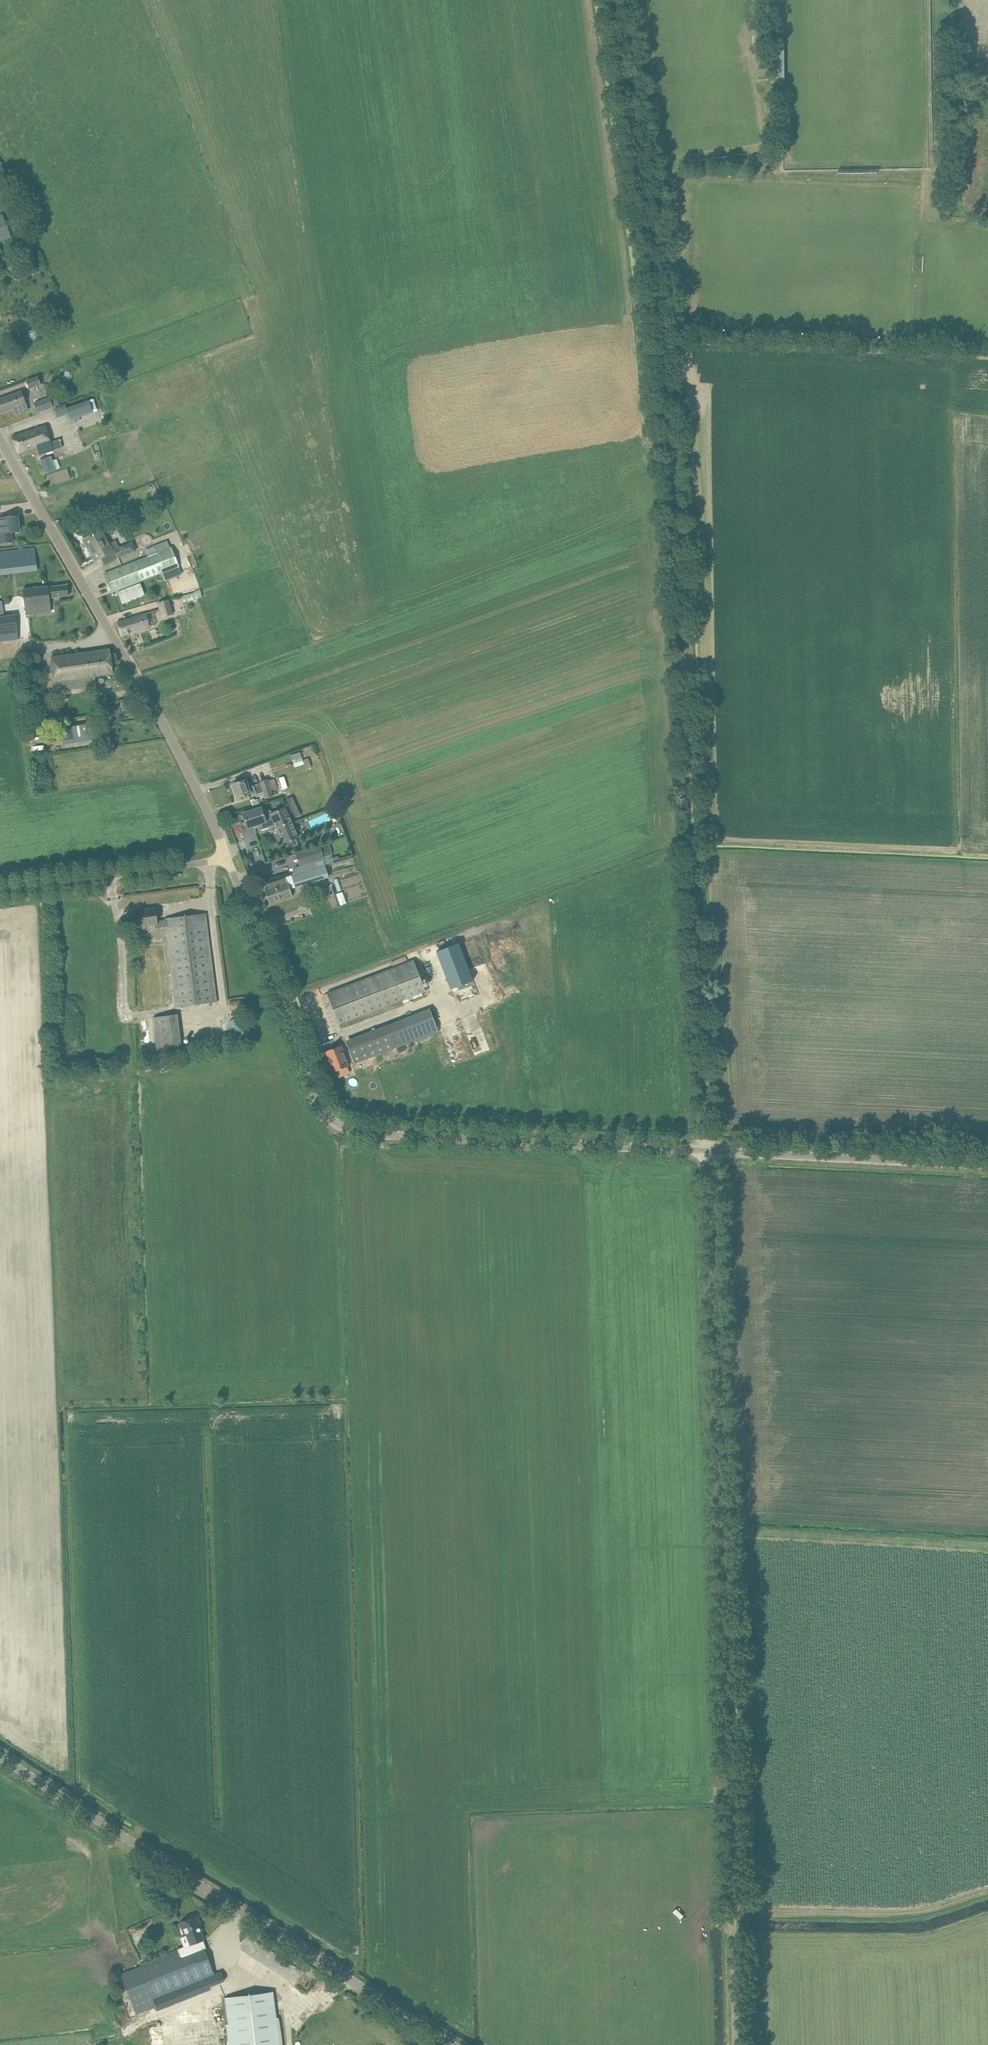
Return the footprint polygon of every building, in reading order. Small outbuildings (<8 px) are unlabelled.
[(11,237),(2,214),(0,214),(0,241),(11,237)] [(33,260),(27,263),(31,273),(38,270),(33,260)] [(26,381),(29,388),(41,383),(38,376),(26,381)] [(25,411),(28,410),(21,391),(0,399),(0,409),(1,413),(14,408),(16,414),(25,411)] [(50,398),(34,405),(38,414),(60,406),(56,396),(50,399),(50,398)] [(93,398),(89,400),(93,411),(98,410),(93,398)] [(56,410),(59,418),(68,415),(70,420),(93,411),(89,400),(66,409),(65,406),(56,410)] [(59,440),(51,442),(46,425),(12,436),(18,453),(37,447),(40,455),(62,448),(59,440)] [(57,460),(52,461),(51,457),(39,461),(44,474),(60,468),(57,460)] [(124,512),(118,500),(111,503),(117,516),(124,512)] [(0,518),(0,541),(0,543),(12,541),(11,532),(19,531),(18,516),(0,518)] [(116,541),(110,545),(101,530),(85,539),(97,560),(120,547),(116,541)] [(159,554),(170,550),(180,546),(179,544),(182,543),(180,536),(155,546),(159,554)] [(118,559),(132,553),(129,545),(115,550),(118,559)] [(170,550),(159,554),(114,570),(104,574),(111,592),(121,589),(178,568),(170,550)] [(67,584),(57,586),(23,590),(27,614),(41,612),(51,611),(50,598),(69,596),(67,584)] [(182,597),(183,604),(201,599),(199,590),(194,591),(195,594),(182,597)] [(158,603),(162,618),(173,615),(169,600),(158,603)] [(121,635),(135,631),(151,626),(146,613),(117,622),(121,635)] [(18,639),(15,615),(4,616),(0,617),(0,641),(18,639)] [(56,691),(86,686),(96,685),(95,676),(113,673),(110,649),(100,650),(52,658),(56,691)] [(64,744),(98,739),(95,723),(62,727),(64,744)] [(300,751),(291,754),(296,772),(311,767),(308,758),(302,760),(300,751)] [(237,798),(247,795),(257,791),(255,786),(249,787),(246,779),(233,784),(237,798)] [(261,782),(262,783),(256,786),(260,795),(265,793),(268,799),(275,796),(273,791),(278,789),(275,779),(269,781),(268,779),(261,782)] [(292,797),(287,799),(295,818),(301,815),(292,797)] [(264,813),(262,808),(252,811),(242,814),(243,816),(242,817),(243,819),(244,820),(247,828),(248,827),(250,833),(257,831),(256,828),(260,827),(261,830),(268,827),(267,825),(275,822),(284,844),(286,843),(289,848),(298,844),(295,839),(299,837),(287,808),(273,813),(273,812),(269,813),(268,811),(264,813)] [(320,847),(325,864),(333,861),(339,859),(338,856),(332,858),(331,855),(332,855),(329,844),(320,847)] [(325,864),(291,875),(295,886),(329,875),(325,864)] [(270,904),(279,901),(293,896),(287,878),(268,884),(269,888),(265,890),(270,904)] [(135,911),(137,921),(137,924),(155,922),(155,926),(166,925),(176,1005),(207,1003),(217,1001),(206,913),(165,919),(165,920),(157,921),(156,908),(135,911)] [(459,943),(436,951),(451,989),(473,981),(459,943)] [(413,960),(336,990),(327,993),(339,1024),(425,991),(413,960)] [(347,1046),(354,1064),(438,1031),(429,1009),(402,1020),(403,1025),(347,1046)] [(178,1013),(154,1016),(158,1048),(159,1058),(183,1055),(182,1045),(178,1013)] [(325,1052),(333,1072),(349,1066),(341,1045),(325,1052)] [(164,1915),(167,1923),(177,1918),(174,1911),(164,1915)] [(190,1944),(190,1945),(197,1942),(203,1939),(200,1931),(202,1931),(197,1916),(196,1915),(179,1922),(184,1935),(186,1934),(190,1944)] [(177,1949),(178,1951),(119,1974),(136,2015),(213,1984),(223,1981),(220,1972),(214,1974),(205,1948),(202,1949),(200,1943),(198,1944),(197,1942),(190,1945),(190,1944),(177,1949)] [(274,1992),(227,1998),(232,2044),(281,2044),(274,1992)]
